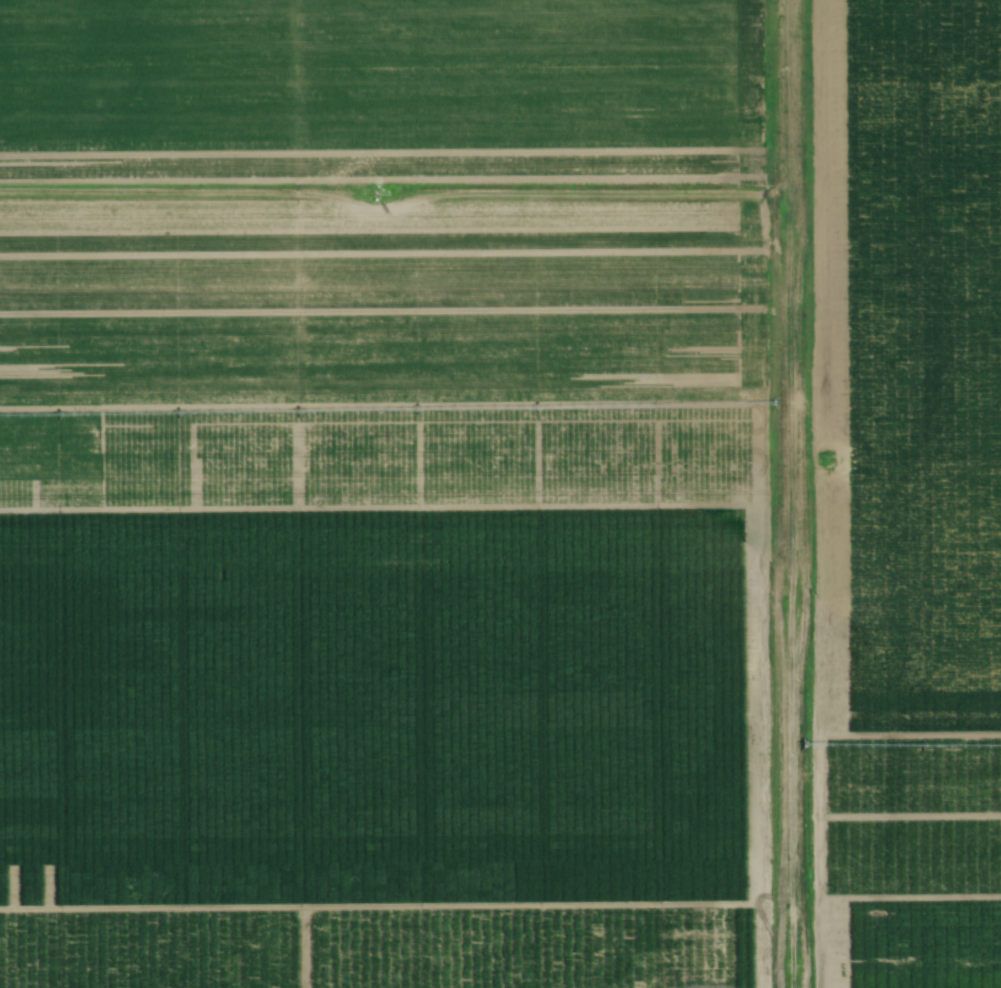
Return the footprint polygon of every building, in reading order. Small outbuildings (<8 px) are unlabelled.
[(476,42),(482,54),(494,47),(488,35),(476,42)]
